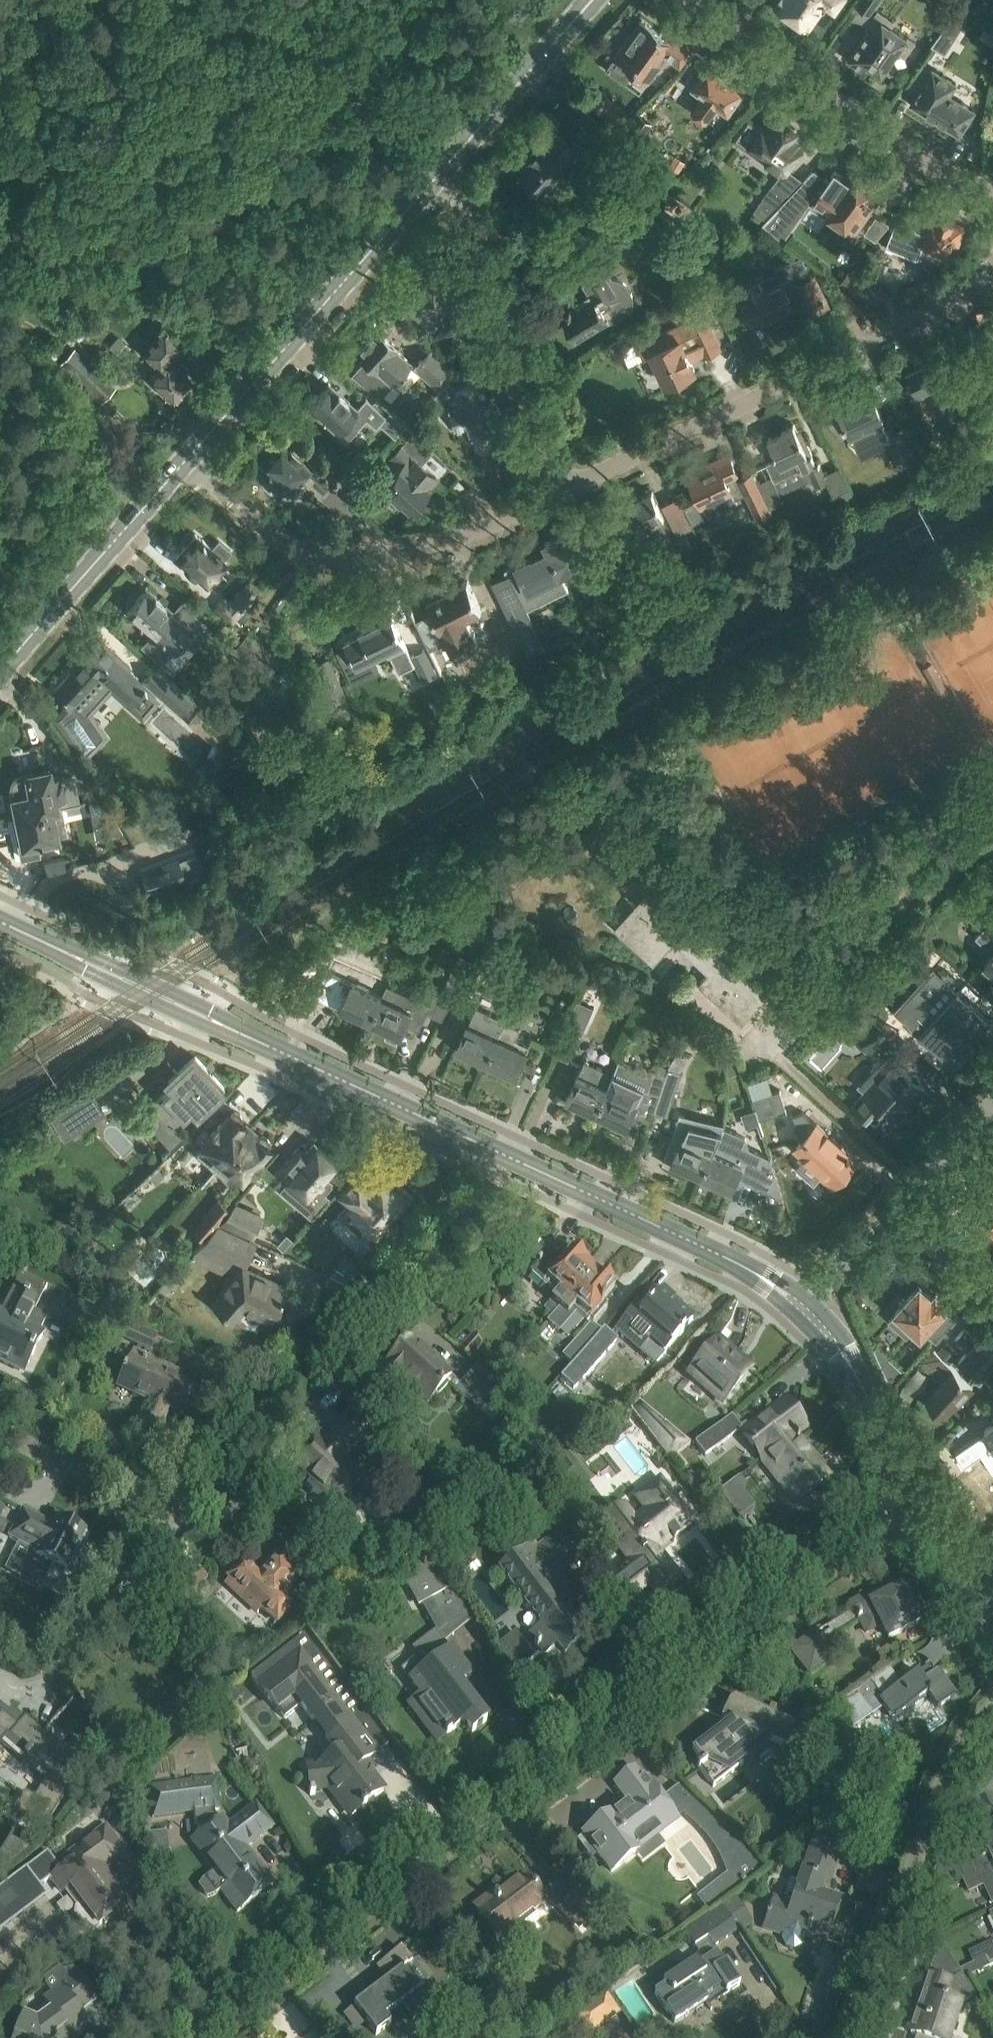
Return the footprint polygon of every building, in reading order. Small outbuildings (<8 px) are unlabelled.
[(776,6),(808,29),(825,5),(837,12),(846,0),(780,0),(776,6)] [(849,58),(864,68),(867,63),(882,74),(899,50),(906,55),(916,41),(892,23),(895,19),(879,8),(878,9),(877,8),(882,0),(861,0),(858,4),(874,16),(867,27),(870,29),(849,58)] [(956,12),(932,45),(946,54),(967,19),(956,12)] [(668,38),(642,19),(607,69),(626,83),(636,69),(650,79),(666,56),(680,67),(694,47),(673,31),(668,38)] [(708,66),(693,88),(702,94),(691,110),(708,122),(718,107),(727,114),(744,91),(708,66)] [(912,102),(960,132),(974,110),(949,94),(956,83),(933,68),(912,102)] [(569,160),(579,149),(588,157),(601,140),(609,131),(584,110),(577,118),(580,121),(566,137),(555,127),(518,169),(543,191),(549,184),(553,187),(560,178),(556,175),(562,169),(566,172),(573,163),(569,160)] [(754,118),(740,138),(749,143),(768,156),(765,161),(779,171),(782,166),(789,171),(805,147),(805,146),(808,141),(797,133),(802,127),(777,110),(766,126),(762,124),(754,118)] [(640,117),(627,135),(640,144),(652,126),(640,117)] [(829,180),(815,170),(790,196),(779,207),(798,221),(811,202),(854,233),(884,191),(851,167),(844,177),(836,171),(829,180)] [(773,184),(755,210),(767,219),(779,207),(790,196),(773,184)] [(922,229),(917,227),(912,239),(922,243),(948,253),(952,242),(958,245),(965,227),(928,213),(922,229)] [(877,215),(865,232),(877,240),(889,223),(877,215)] [(609,317),(611,321),(632,308),(633,306),(633,304),(634,301),(634,298),(633,295),(633,294),(632,293),(631,290),(631,288),(629,286),(627,284),(626,283),(624,281),(621,279),(620,278),(617,277),(614,277),(612,276),(602,260),(598,254),(577,267),(580,273),(591,291),(569,304),(571,308),(563,313),(576,336),(609,317)] [(776,267),(777,270),(763,277),(762,275),(740,285),(745,295),(738,298),(751,325),(762,320),(763,322),(796,306),(790,295),(799,290),(808,309),(824,301),(818,290),(826,286),(821,277),(821,276),(819,277),(815,270),(811,273),(801,254),(776,267)] [(422,313),(420,316),(423,319),(423,322),(424,324),(426,325),(429,326),(432,338),(446,333),(445,331),(464,326),(460,310),(446,314),(442,307),(454,294),(446,287),(449,284),(431,268),(415,286),(418,288),(407,300),(422,313)] [(858,296),(867,284),(848,271),(840,283),(858,296)] [(692,362),(721,349),(704,314),(639,344),(645,357),(653,353),(667,383),(695,370),(692,362)] [(164,324),(141,352),(159,368),(149,379),(174,401),(191,381),(168,360),(184,342),(164,324)] [(396,349),(398,348),(377,329),(355,353),(364,361),(353,374),(379,397),(392,383),(393,383),(411,362),(396,349)] [(114,346),(124,354),(130,347),(120,338),(114,346)] [(456,371),(441,357),(431,347),(413,367),(439,390),(447,380),(456,371)] [(74,348),(60,364),(78,380),(102,402),(117,386),(92,364),(74,348)] [(969,396),(983,390),(975,375),(962,382),(957,371),(957,370),(957,369),(948,351),(907,371),(917,392),(934,384),(933,382),(946,376),(952,388),(959,403),(964,401),(966,405),(972,402),(970,398),(969,396)] [(447,380),(439,390),(420,412),(421,412),(413,420),(424,429),(437,415),(450,427),(454,426),(454,427),(466,422),(471,436),(496,428),(480,380),(456,388),(447,380)] [(311,403),(309,406),(323,419),(347,440),(362,423),(366,418),(374,425),(376,426),(386,415),(385,413),(367,398),(361,404),(357,408),(329,383),(318,395),(316,393),(314,394),(309,398),(309,403),(311,403)] [(828,420),(827,421),(842,441),(843,441),(853,437),(857,444),(889,429),(884,418),(883,419),(869,387),(845,397),(850,406),(839,411),(841,415),(828,420)] [(896,428),(892,430),(903,452),(918,444),(907,422),(905,423),(896,428)] [(779,460),(768,465),(772,474),(774,479),(803,466),(804,469),(808,467),(813,478),(816,486),(828,481),(824,473),(819,462),(816,463),(812,453),(804,435),(800,437),(794,423),(782,429),(783,431),(768,438),(779,460)] [(382,486),(410,510),(429,489),(427,487),(436,477),(422,464),(432,451),(412,433),(400,446),(404,450),(395,460),(401,465),(382,486)] [(333,487),(300,457),(301,456),(290,445),(288,447),(279,439),(270,448),(269,448),(267,448),(265,449),(264,450),(263,451),(262,452),(262,454),(261,455),(261,457),(261,458),(260,460),(277,475),(270,483),(282,493),(289,486),(290,487),(300,477),(323,498),(333,487)] [(707,516),(737,502),(736,498),(745,494),(756,517),(772,510),(754,472),(740,479),(737,475),(738,474),(729,454),(707,465),(689,474),(691,479),(691,480),(707,516)] [(841,466),(824,473),(828,481),(834,495),(842,491),(850,488),(851,487),(841,466)] [(850,488),(842,491),(850,507),(858,503),(851,487),(850,488)] [(621,506),(625,515),(611,522),(621,543),(637,536),(634,530),(649,523),(656,538),(659,536),(661,540),(665,539),(666,541),(667,540),(677,561),(682,558),(681,555),(694,549),(683,528),(673,532),(653,491),(621,506)] [(598,554),(583,562),(578,552),(581,551),(580,548),(571,530),(546,543),(550,551),(551,551),(561,573),(562,573),(575,567),(581,579),(587,577),(595,594),(601,591),(605,599),(618,593),(598,554)] [(195,532),(176,554),(185,561),(184,563),(195,573),(197,572),(207,580),(217,589),(227,579),(217,570),(226,559),(224,558),(231,550),(219,540),(212,547),(195,532)] [(569,589),(562,573),(561,573),(551,551),(550,551),(532,560),(530,556),(505,569),(507,574),(493,581),(528,655),(547,646),(529,609),(569,589)] [(427,600),(433,611),(415,619),(429,648),(446,639),(451,649),(477,636),(468,617),(482,610),(477,599),(468,581),(427,600)] [(146,587),(126,610),(154,635),(151,638),(145,645),(164,662),(184,639),(197,625),(187,617),(178,609),(175,613),(146,587)] [(225,596),(216,607),(232,621),(251,600),(240,591),(231,601),(225,596)] [(348,646),(336,651),(352,684),(379,671),(373,658),(372,657),(389,649),(399,672),(415,664),(423,681),(425,680),(439,673),(427,648),(411,656),(404,642),(401,635),(392,617),(361,633),(361,635),(347,642),(346,642),(348,646)] [(247,636),(239,646),(270,673),(278,664),(280,661),(249,634),(247,636)] [(74,670),(55,691),(69,705),(70,705),(60,715),(89,756),(101,743),(85,719),(113,688),(129,703),(145,718),(160,700),(147,688),(126,669),(128,667),(113,654),(98,640),(81,659),(84,662),(75,672),(74,670)] [(329,655),(313,663),(329,699),(346,691),(329,655)] [(181,715),(190,704),(194,700),(156,665),(143,680),(181,715)] [(13,798),(9,803),(10,810),(16,813),(17,815),(52,808),(56,807),(61,806),(79,802),(73,772),(63,774),(51,776),(49,769),(20,775),(20,776),(15,777),(12,782),(12,787),(11,787),(13,798)] [(98,798),(88,800),(96,838),(120,833),(98,798)] [(944,810),(940,802),(928,808),(932,817),(944,810)] [(52,808),(17,815),(22,840),(18,841),(21,857),(39,853),(36,842),(58,837),(57,834),(66,832),(63,818),(61,806),(56,807),(52,808)] [(149,890),(186,875),(178,854),(141,869),(149,890)] [(44,872),(63,868),(60,855),(41,859),(44,872)] [(621,933),(621,934),(624,931),(646,952),(650,954),(654,954),(657,953),(661,951),(672,939),(674,941),(677,939),(711,970),(698,983),(719,1002),(742,1023),(783,980),(728,929),(718,940),(697,921),(698,919),(694,916),(693,917),(686,910),(696,899),(666,871),(635,905),(641,910),(621,933)] [(969,917),(982,928),(976,935),(992,950),(992,901),(987,896),(969,917)] [(459,952),(450,971),(461,977),(463,972),(470,958),(459,952)] [(952,1059),(991,1016),(935,968),(897,1009),(952,1059)] [(327,971),(315,996),(370,1021),(382,996),(327,971)] [(450,971),(441,991),(452,996),(461,977),(450,971)] [(461,977),(452,996),(465,1003),(476,979),(463,972),(461,977)] [(382,996),(370,1021),(387,1029),(384,1035),(396,1040),(399,1034),(399,1035),(404,1024),(418,1030),(426,1012),(441,1019),(452,996),(441,991),(435,988),(428,1004),(387,985),(382,996)] [(571,1018),(567,1026),(579,1031),(583,1033),(594,1006),(578,999),(571,1018)] [(873,1052),(892,1031),(866,1007),(865,1009),(854,1000),(837,1019),(873,1052)] [(506,1020),(477,1007),(469,1023),(468,1023),(457,1048),(486,1062),(505,1022),(506,1020)] [(545,1041),(557,1046),(570,1017),(559,1013),(555,1021),(554,1021),(545,1041)] [(570,1017),(557,1046),(570,1052),(579,1031),(567,1026),(571,1018),(570,1017)] [(486,1062),(516,1075),(529,1047),(514,1040),(520,1029),(505,1022),(486,1062)] [(729,1045),(729,1074),(742,1070),(734,1043),(729,1045)] [(172,1085),(151,1105),(171,1127),(193,1107),(197,1111),(209,1100),(224,1086),(210,1071),(195,1055),(178,1071),(168,1081),(172,1085)] [(866,1090),(855,1103),(876,1123),(884,1115),(886,1117),(888,1115),(896,1121),(907,1108),(906,1107),(919,1093),(921,1094),(925,1089),(917,1081),(888,1055),(872,1072),(881,1080),(869,1093),(866,1090)] [(585,1060),(575,1081),(567,1099),(596,1113),(610,1084),(619,1060),(613,1073),(585,1060)] [(669,1066),(661,1063),(658,1070),(655,1069),(652,1075),(619,1060),(610,1084),(596,1113),(613,1120),(610,1128),(622,1134),(636,1104),(655,1111),(667,1074),(666,1074),(669,1066)] [(667,1074),(655,1111),(668,1115),(683,1070),(680,1069),(669,1066),(666,1074),(667,1074)] [(792,1082),(781,1072),(774,1079),(785,1090),(792,1082)] [(89,1087),(48,1113),(48,1115),(59,1131),(65,1139),(106,1113),(89,1087)] [(774,1092),(753,1098),(756,1107),(760,1119),(780,1113),(797,1146),(821,1168),(836,1181),(858,1158),(842,1143),(841,1145),(817,1123),(817,1124),(803,1111),(794,1114),(787,1110),(780,1089),(774,1092)] [(669,1145),(663,1162),(681,1170),(683,1166),(702,1175),(717,1141),(718,1141),(723,1129),(724,1127),(724,1126),(724,1123),(680,1112),(672,1137),(677,1139),(674,1147),(669,1145)] [(204,1127),(195,1137),(203,1144),(204,1145),(197,1153),(206,1161),(215,1169),(249,1130),(230,1113),(217,1128),(212,1133),(204,1127)] [(717,1141),(702,1175),(719,1183),(716,1188),(728,1194),(731,1188),(734,1181),(736,1177),(744,1181),(787,1200),(775,1158),(750,1147),(747,1136),(725,1126),(724,1126),(724,1127),(723,1129),(718,1141),(717,1141)] [(215,1169),(233,1185),(240,1177),(242,1178),(269,1147),(249,1130),(215,1169)] [(288,1180),(280,1189),(300,1206),(307,1198),(319,1185),(325,1190),(332,1181),(331,1180),(333,1178),(328,1174),(338,1163),(314,1143),(305,1153),(299,1147),(282,1166),(287,1171),(283,1175),(288,1180)] [(341,1219),(334,1227),(363,1252),(370,1244),(385,1228),(391,1220),(410,1199),(400,1190),(397,1193),(388,1185),(391,1182),(380,1173),(369,1185),(357,1174),(338,1197),(348,1206),(338,1216),(341,1219)] [(984,1199),(992,1207),(992,1188),(984,1199)] [(218,1199),(204,1215),(214,1224),(216,1222),(229,1208),(218,1199)] [(216,1222),(255,1241),(255,1240),(253,1239),(263,1215),(235,1202),(230,1209),(229,1208),(216,1222)] [(214,1224),(201,1239),(203,1241),(202,1242),(233,1257),(236,1258),(245,1262),(255,1241),(216,1222),(214,1224)] [(333,1276),(338,1265),(332,1262),(337,1250),(313,1240),(303,1263),(333,1276)] [(576,1249),(573,1253),(572,1251),(560,1265),(546,1253),(531,1271),(544,1283),(543,1283),(557,1295),(545,1309),(553,1316),(592,1271),(585,1265),(586,1264),(585,1262),(588,1259),(576,1249)] [(213,1302),(232,1319),(243,1306),(270,1319),(286,1286),(243,1266),(213,1302)] [(553,1316),(547,1323),(558,1333),(560,1332),(577,1313),(585,1320),(587,1321),(590,1318),(593,1321),(606,1305),(603,1303),(602,1302),(614,1288),(613,1287),(616,1283),(605,1274),(602,1278),(600,1276),(599,1277),(592,1271),(553,1316)] [(23,1372),(32,1354),(42,1335),(39,1334),(47,1317),(34,1311),(46,1287),(22,1274),(20,1278),(15,1288),(1,1315),(0,1314),(0,1361),(23,1372)] [(925,1331),(936,1341),(961,1314),(947,1301),(937,1291),(933,1296),(921,1284),(896,1311),(897,1312),(889,1320),(907,1336),(914,1328),(922,1335),(925,1331)] [(631,1311),(615,1331),(623,1338),(626,1335),(656,1362),(679,1335),(680,1336),(683,1333),(682,1332),(692,1320),(679,1309),(681,1306),(663,1290),(650,1304),(649,1303),(646,1307),(647,1308),(638,1317),(631,1311)] [(575,1361),(600,1332),(590,1323),(563,1355),(573,1364),(575,1361)] [(968,1349),(959,1359),(981,1379),(992,1365),(992,1351),(979,1338),(978,1338),(965,1327),(955,1338),(968,1349)] [(575,1361),(588,1372),(616,1340),(604,1329),(601,1332),(600,1332),(575,1361)] [(470,1359),(483,1344),(472,1334),(468,1339),(462,1333),(454,1343),(460,1348),(459,1349),(470,1359)] [(451,1376),(424,1351),(409,1338),(378,1372),(394,1386),(403,1376),(418,1389),(415,1392),(427,1403),(445,1382),(451,1376)] [(700,1344),(679,1366),(690,1375),(722,1402),(727,1396),(740,1380),(736,1377),(745,1366),(718,1342),(709,1352),(700,1344)] [(949,1362),(939,1352),(933,1347),(921,1360),(934,1372),(932,1374),(940,1381),(926,1396),(943,1413),(955,1400),(957,1402),(973,1384),(949,1362)] [(174,1370),(153,1360),(133,1351),(124,1369),(116,1387),(149,1402),(140,1420),(160,1429),(169,1412),(181,1417),(187,1405),(197,1410),(206,1391),(171,1375),(174,1370)] [(588,1372),(575,1361),(573,1364),(562,1378),(553,1389),(564,1399),(574,1388),(588,1372)] [(504,1390),(477,1365),(460,1384),(485,1405),(493,1396),(500,1402),(508,1393),(504,1390)] [(318,1441),(297,1465),(312,1478),(338,1502),(360,1478),(372,1464),(360,1454),(368,1445),(357,1435),(356,1434),(361,1427),(379,1406),(365,1394),(348,1415),(342,1422),(322,1444),(318,1441)] [(639,1400),(630,1410),(637,1419),(660,1449),(669,1461),(691,1443),(680,1434),(647,1406),(639,1400)] [(808,1427),(796,1411),(794,1413),(785,1401),(784,1402),(784,1403),(744,1434),(753,1446),(751,1448),(759,1460),(793,1435),(795,1437),(797,1435),(808,1427)] [(703,1436),(695,1443),(705,1456),(713,1450),(733,1434),(742,1427),(732,1414),(723,1422),(703,1436)] [(985,1428),(989,1435),(972,1443),(987,1472),(992,1469),(992,1423),(985,1428)] [(793,1435),(759,1460),(761,1462),(760,1463),(792,1505),(827,1478),(798,1439),(799,1438),(797,1435),(795,1437),(793,1435)] [(740,1474),(720,1490),(740,1517),(756,1504),(742,1486),(747,1483),(740,1474)] [(630,1561),(601,1584),(619,1607),(648,1584),(655,1594),(678,1577),(656,1549),(684,1528),(691,1522),(682,1511),(670,1495),(659,1481),(637,1498),(647,1511),(619,1532),(612,1537),(621,1549),(630,1561)] [(12,1527),(8,1537),(36,1551),(34,1556),(22,1579),(44,1590),(56,1566),(74,1575),(83,1558),(78,1556),(88,1537),(54,1519),(51,1524),(23,1510),(13,1527),(12,1527)] [(565,1653),(584,1639),(561,1609),(572,1600),(557,1580),(582,1559),(560,1530),(537,1546),(534,1542),(497,1570),(509,1585),(511,1584),(543,1625),(530,1635),(533,1638),(545,1654),(557,1644),(565,1653)] [(424,1537),(394,1557),(403,1574),(400,1575),(418,1607),(421,1605),(432,1598),(446,1623),(435,1630),(412,1648),(419,1657),(416,1660),(402,1670),(401,1671),(421,1696),(407,1706),(435,1743),(434,1743),(435,1744),(464,1722),(472,1732),(486,1721),(459,1686),(471,1677),(463,1667),(450,1650),(444,1642),(449,1638),(472,1620),(424,1537)] [(275,1556),(259,1574),(242,1558),(224,1578),(227,1581),(223,1585),(246,1606),(255,1615),(261,1608),(277,1622),(291,1607),(285,1602),(289,1598),(284,1594),(299,1578),(290,1570),(275,1556)] [(206,1577),(187,1560),(164,1584),(183,1602),(206,1577)] [(852,1604),(860,1619),(857,1621),(865,1637),(879,1628),(887,1642),(903,1633),(902,1632),(920,1622),(901,1587),(882,1597),(878,1590),(852,1604)] [(792,1650),(808,1672),(830,1654),(814,1633),(792,1650)] [(304,1635),(251,1676),(257,1683),(254,1685),(277,1713),(279,1712),(284,1718),(299,1707),(336,1754),(324,1763),(308,1765),(310,1783),(329,1781),(342,1797),(354,1813),(361,1808),(362,1810),(366,1807),(364,1805),(383,1791),(369,1772),(364,1766),(369,1763),(367,1760),(379,1751),(364,1732),(373,1725),(304,1635)] [(829,1711),(839,1731),(842,1735),(849,1730),(872,1714),(872,1713),(885,1704),(894,1717),(893,1717),(894,1719),(927,1696),(928,1697),(929,1696),(937,1707),(936,1707),(937,1709),(955,1696),(954,1695),(953,1695),(937,1672),(937,1671),(936,1670),(934,1671),(929,1664),(913,1675),(882,1697),(871,1681),(829,1711)] [(725,1726),(719,1731),(692,1752),(701,1764),(696,1768),(698,1771),(699,1770),(713,1787),(772,1742),(798,1754),(808,1732),(731,1696),(721,1718),(727,1721),(725,1726)] [(1,1744),(20,1760),(24,1756),(39,1769),(35,1774),(44,1780),(33,1797),(24,1792),(13,1810),(44,1829),(70,1786),(74,1778),(78,1780),(86,1767),(73,1759),(76,1754),(62,1742),(58,1746),(25,1717),(18,1726),(0,1711),(0,1745),(1,1744)] [(611,1872),(635,1854),(638,1852),(637,1851),(676,1821),(675,1819),(683,1814),(699,1829),(707,1838),(714,1848),(718,1855),(723,1865),(726,1874),(696,1897),(709,1913),(764,1870),(678,1786),(660,1799),(650,1785),(647,1787),(634,1770),(615,1785),(628,1802),(620,1808),(620,1813),(613,1818),(611,1815),(610,1815),(609,1814),(583,1834),(584,1835),(577,1840),(591,1859),(598,1854),(611,1872)] [(237,1912),(259,1896),(262,1898),(270,1891),(269,1888),(273,1884),(246,1848),(273,1827),(261,1811),(262,1810),(256,1802),(229,1822),(223,1816),(218,1819),(215,1815),(215,1810),(221,1810),(217,1777),(147,1785),(151,1818),(193,1813),(194,1823),(201,1833),(189,1841),(213,1873),(202,1881),(197,1890),(203,1899),(214,1896),(220,1890),(237,1912)] [(967,1833),(978,1855),(968,1860),(970,1864),(971,1864),(979,1881),(985,1878),(990,1876),(986,1868),(992,1864),(992,1821),(967,1833)] [(0,1888),(0,1918),(39,1888),(48,1881),(50,1881),(61,1897),(69,1890),(80,1904),(75,1907),(74,1914),(86,1930),(93,1931),(99,1926),(103,1923),(105,1925),(117,1916),(124,1925),(139,1913),(116,1884),(114,1885),(101,1867),(120,1852),(122,1856),(126,1854),(113,1838),(116,1836),(106,1824),(66,1854),(71,1861),(59,1870),(46,1853),(25,1869),(0,1888)] [(773,1895),(762,1929),(781,1936),(781,1938),(785,1947),(793,1950),(802,1946),(805,1936),(806,1936),(825,1942),(840,1901),(825,1896),(838,1857),(850,1848),(833,1825),(817,1837),(811,1841),(797,1882),(789,1879),(783,1899),(773,1895)] [(0,1853),(0,1875),(30,1850),(11,1838),(15,1832),(14,1830),(0,1853)] [(169,1851),(166,1831),(147,1833),(150,1854),(169,1851)] [(941,1857),(935,1874),(941,1887),(941,1888),(960,1879),(964,1877),(961,1869),(953,1851),(941,1857)] [(964,1877),(960,1879),(968,1895),(982,1888),(989,1885),(985,1878),(979,1881),(971,1864),(970,1864),(961,1869),(964,1877)] [(982,1888),(991,1906),(992,1906),(992,1864),(986,1868),(990,1876),(985,1878),(989,1885),(982,1888)] [(540,1886),(535,1890),(525,1877),(496,1899),(492,1894),(475,1908),(487,1924),(497,1938),(499,1936),(505,1939),(514,1932),(513,1926),(544,1902),(547,1900),(557,1908),(579,1930),(601,1908),(580,1888),(564,1902),(540,1886)] [(735,1897),(722,1906),(736,1927),(749,1918),(735,1897)] [(692,1943),(705,1962),(698,1967),(695,1962),(663,1984),(665,1988),(655,1995),(663,2007),(674,2024),(706,2003),(711,2010),(712,2009),(706,2001),(715,1995),(718,1999),(739,1985),(729,1968),(718,1953),(713,1947),(737,1931),(739,1934),(740,1933),(736,1927),(722,1906),(721,1905),(709,1913),(696,1922),(697,1923),(678,1934),(686,1946),(692,1943)] [(912,2033),(917,2035),(917,2037),(951,2037),(962,2005),(977,1996),(941,1941),(921,2001),(922,2001),(918,2013),(916,2013),(916,2015),(918,2016),(912,2033)] [(967,1956),(971,1965),(975,1973),(991,1966),(992,1965),(992,1944),(983,1949),(967,1956)] [(353,2006),(366,2023),(376,2036),(390,2025),(385,2017),(403,2004),(421,2027),(439,2013),(405,1968),(412,1963),(400,1948),(377,1966),(378,1967),(388,1980),(353,2006)] [(13,2037),(73,2037),(70,2034),(87,2021),(80,2011),(97,1998),(85,1982),(66,1957),(39,1978),(51,1994),(43,2000),(46,2004),(29,2016),(23,2014),(13,2037)] [(606,1992),(573,2015),(587,2034),(604,2022),(620,2012),(606,1992)]
